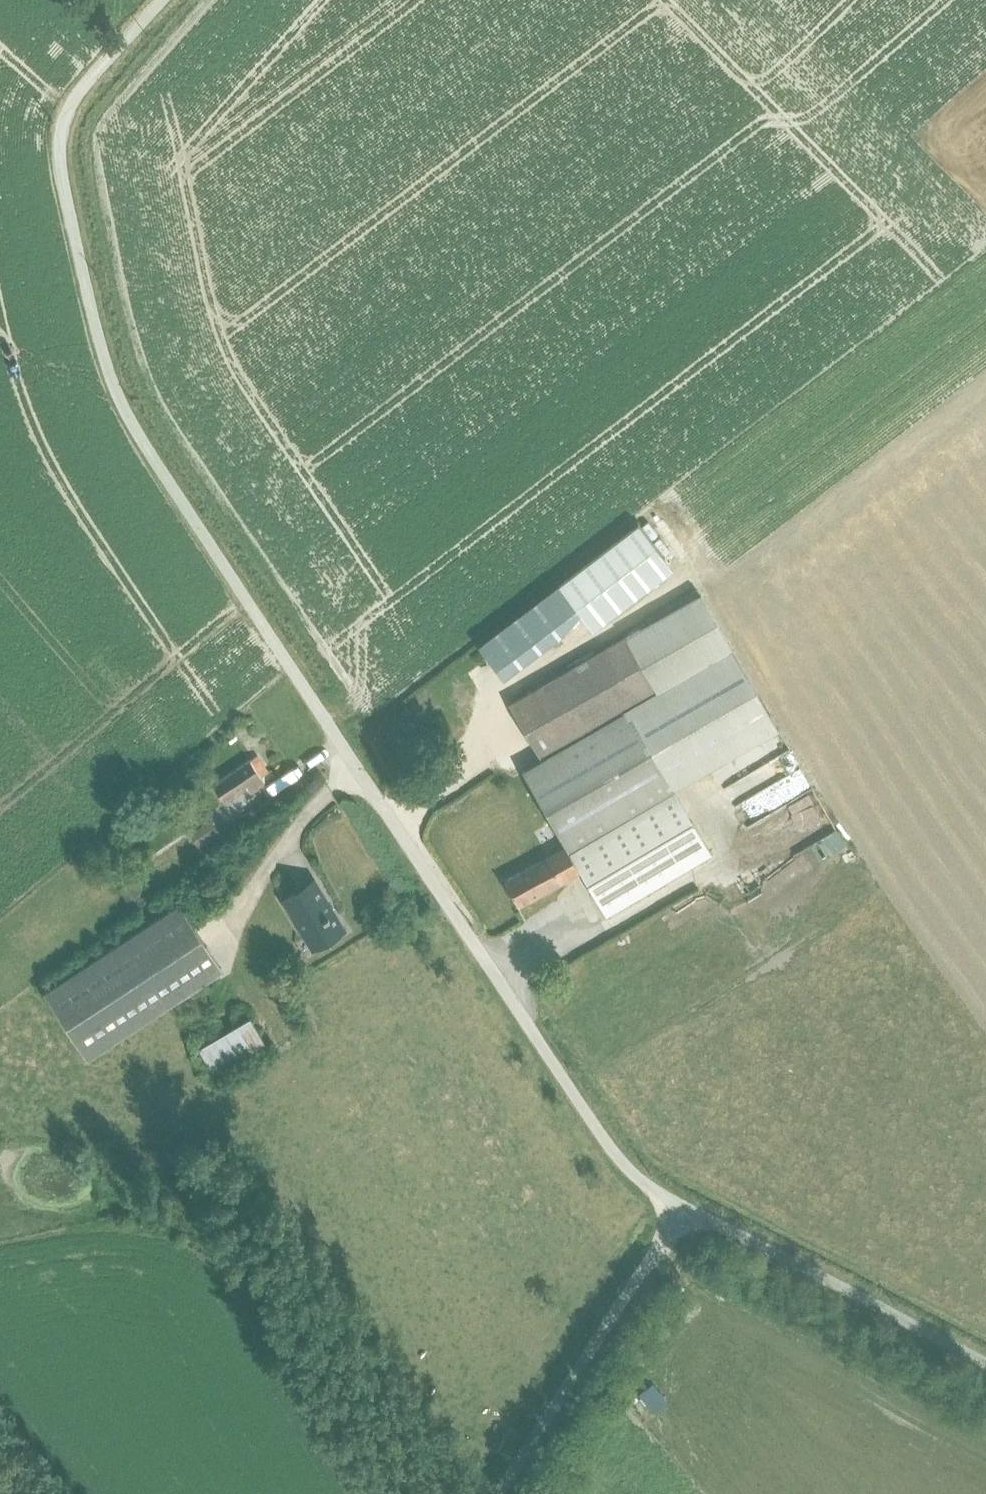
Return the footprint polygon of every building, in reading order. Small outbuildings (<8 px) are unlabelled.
[(595,632),(681,569),(648,523),(561,587),(595,632)] [(506,880),(524,908),(585,874),(612,919),(719,856),(680,792),(786,732),(707,593),(511,704),(545,760),(525,773),(567,846),(506,880)] [(500,674),(543,645),(527,620),(484,649),(500,674)] [(736,824),(808,793),(791,753),(719,785),(736,824)] [(220,782),(228,794),(266,769),(257,756),(220,782)] [(281,889),(319,944),(348,924),(311,869),(281,889)] [(46,982),(95,1055),(229,964),(180,892),(46,982)] [(204,1048),(218,1069),(272,1033),(257,1012),(204,1048)]
